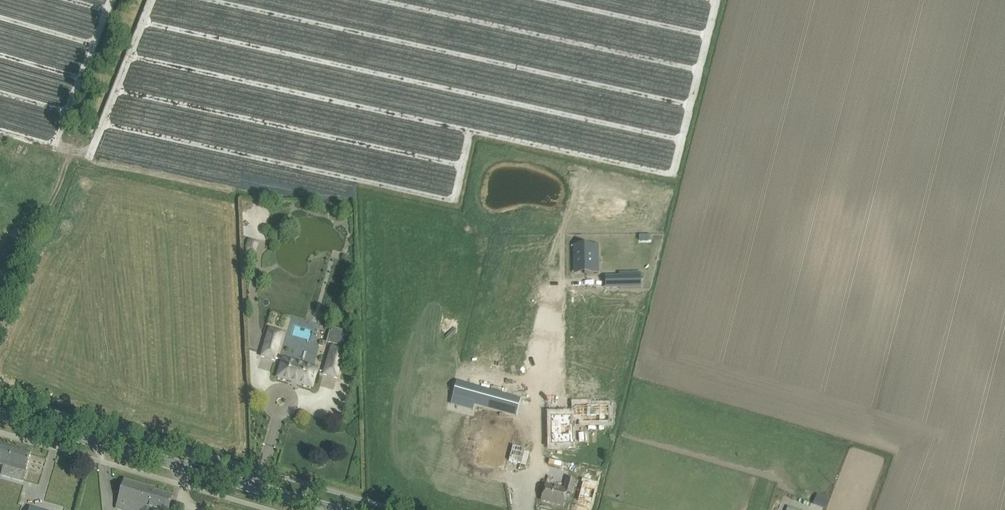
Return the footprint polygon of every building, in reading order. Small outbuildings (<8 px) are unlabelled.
[(253,253),(256,242),(248,240),(245,251),(253,253)] [(577,245),(577,270),(583,270),(583,273),(602,273),(602,260),(595,260),(595,245),(577,245)] [(637,276),(616,276),(616,288),(637,288),(637,276)] [(326,343),(339,345),(343,330),(329,327),(326,343)] [(269,331),(261,356),(275,360),(279,345),(277,344),(280,334),(269,331)] [(345,350),(332,346),(324,374),(337,378),(345,350)] [(317,369),(283,359),(278,377),(312,386),(313,383),(318,385),(321,372),(316,370),(317,369)] [(460,405),(471,408),(473,403),(524,418),(524,420),(529,402),(471,386),(469,394),(463,393),(459,407),(460,407),(460,405)] [(587,406),(587,416),(599,416),(599,422),(609,422),(609,406),(587,406)] [(572,444),(570,444),(570,422),(572,422),(572,416),(551,416),(552,444),(572,444)] [(520,452),(526,432),(509,427),(507,434),(503,433),(503,432),(493,429),(489,443),(520,452)] [(29,463),(32,453),(0,444),(0,464),(12,468),(26,472),(29,463)] [(170,505),(173,496),(154,490),(154,488),(125,480),(117,508),(123,509),(155,509),(155,508),(162,509),(169,509),(170,505)] [(571,508),(575,492),(546,484),(542,500),(571,508)]
